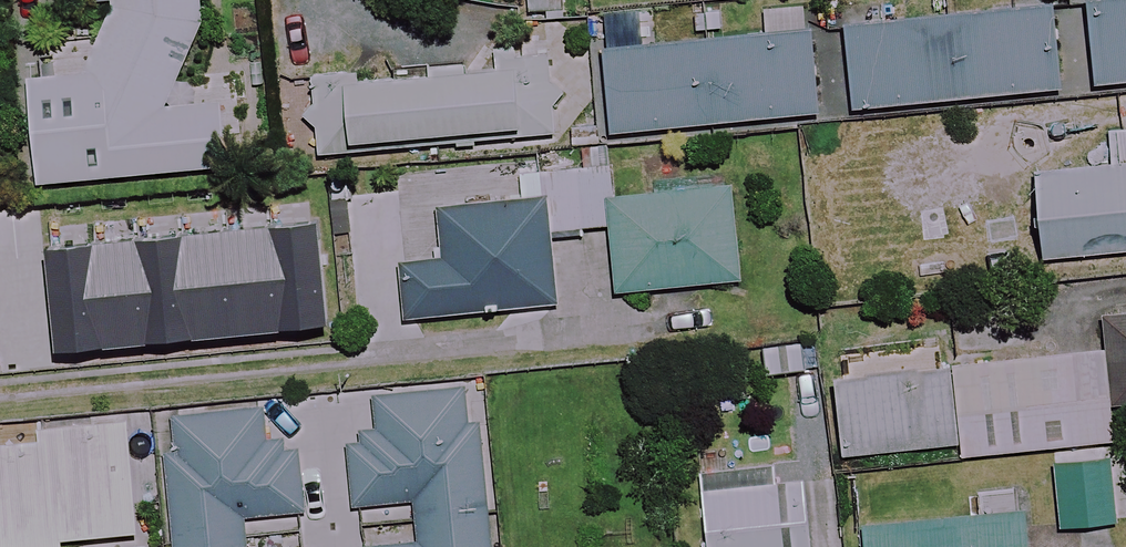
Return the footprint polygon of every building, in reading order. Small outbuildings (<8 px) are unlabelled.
[(110,9),(79,75),(30,79),(36,180),(228,168),(224,102),(168,105),(202,23),(201,0),(110,0),(110,9)] [(606,48),(615,134),(1125,83),(1125,0),(1084,0),(606,48)] [(557,132),(550,56),(315,77),(321,144),(521,126),(522,135),(557,132)] [(1108,130),(1112,165),(1036,172),(1044,259),(1125,251),(1125,128),(1108,130)] [(15,150),(0,151),(0,328),(37,324),(15,150)] [(549,191),(554,231),(612,224),(620,292),(742,279),(732,185),(615,197),(612,166),(547,173),(549,191)] [(554,231),(549,191),(436,203),(440,243),(398,247),(405,319),(561,303),(554,231)] [(151,276),(145,206),(68,212),(74,282),(151,276)] [(1107,319),(1110,350),(837,378),(845,455),(961,443),(963,457),(1116,441),(1112,406),(1125,405),(1125,317),(1107,319)] [(473,387),(376,395),(379,434),(350,437),(356,505),(419,500),(423,544),(380,546),(494,546),(483,410),(474,410),(473,387)] [(264,407),(166,415),(176,546),(247,546),(245,518),(304,513),(298,444),(267,446),(264,407)] [(131,419),(39,429),(40,440),(0,445),(0,546),(66,546),(65,540),(143,531),(131,419)] [(1115,464),(1052,467),(1054,529),(1117,527),(1115,464)] [(807,480),(702,492),(708,546),(815,546),(807,480)] [(1026,512),(867,527),(868,546),(1029,546),(1026,512)]
